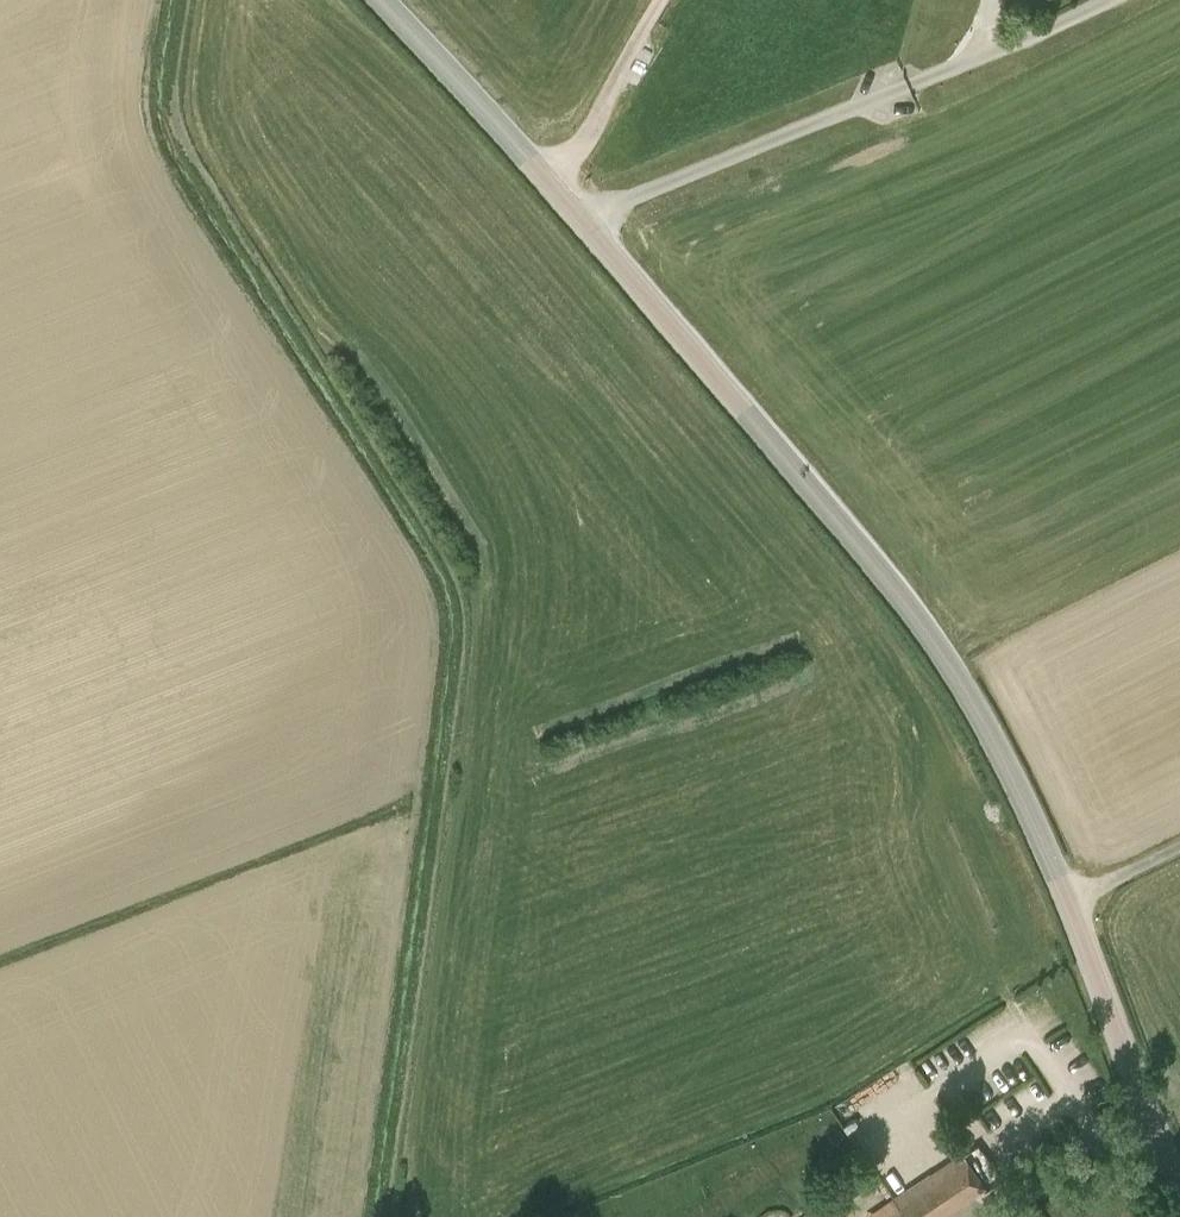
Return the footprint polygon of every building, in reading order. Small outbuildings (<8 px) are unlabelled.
[(893,1197),(899,1206),(882,1216),(942,1216),(987,1187),(963,1150),(893,1197)]
